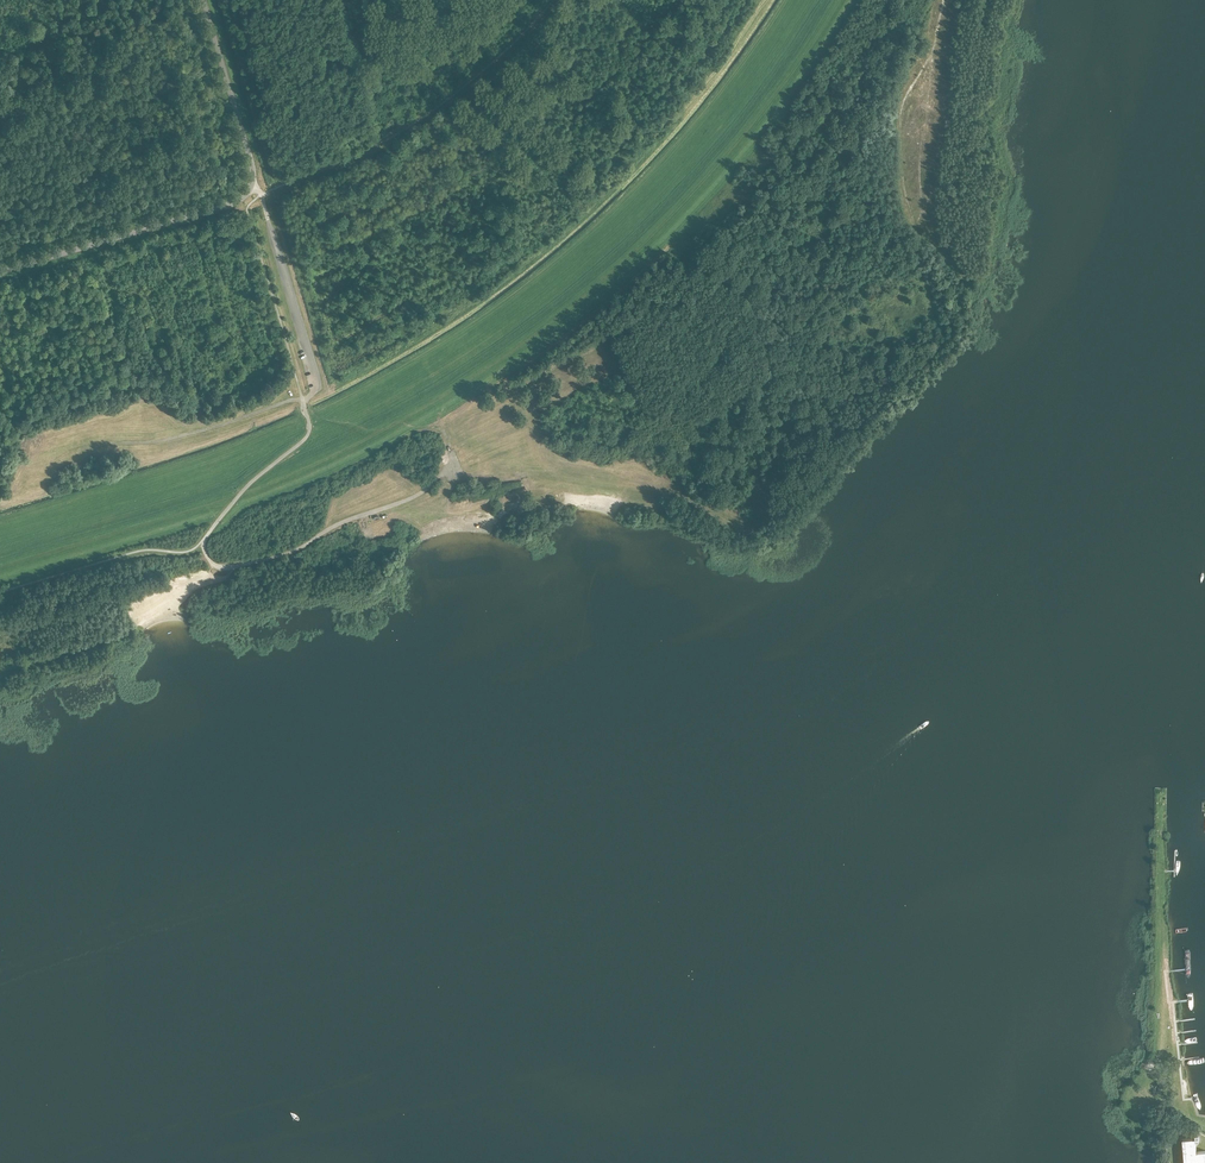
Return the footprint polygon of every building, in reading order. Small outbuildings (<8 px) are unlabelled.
[(1183,1139),(1183,1140),(1185,1162),(1204,1162),(1204,1151),(1196,1152),(1196,1141),(1199,1141),(1198,1136),(1195,1136),(1195,1138),(1184,1139),(1183,1139)]
